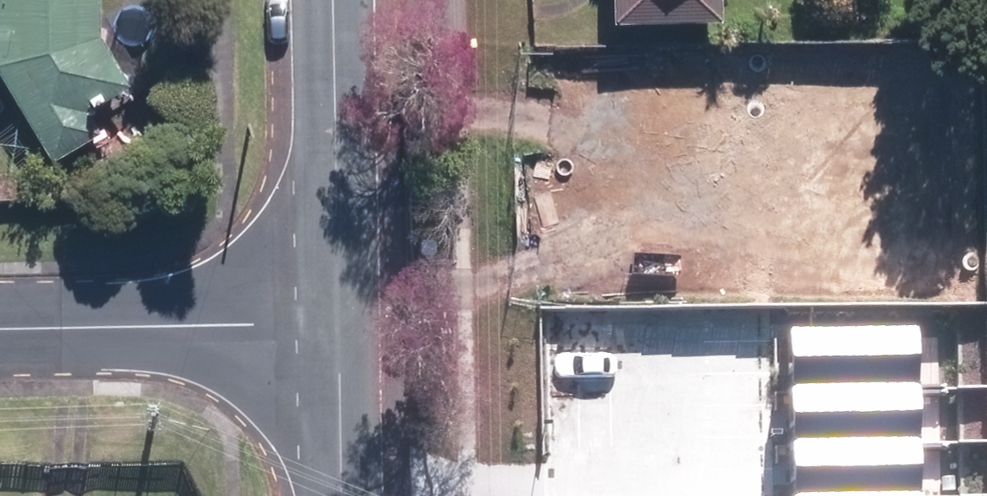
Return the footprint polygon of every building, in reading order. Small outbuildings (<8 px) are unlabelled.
[(46,162),(90,135),(76,112),(119,86),(89,37),(89,0),(0,0),(0,86),(46,162)] [(709,0),(606,0),(607,22),(710,20),(709,0)] [(799,231),(858,149),(785,97),(764,125),(728,99),(724,105),(708,94),(651,174),(666,185),(636,227),(711,281),(745,234),(753,240),(773,212),(799,231)] [(792,327),(794,382),(921,380),(920,325),(792,327)] [(794,382),(794,435),(922,435),(921,380),(794,382)] [(794,435),(795,491),(923,490),(922,435),(794,435)]
